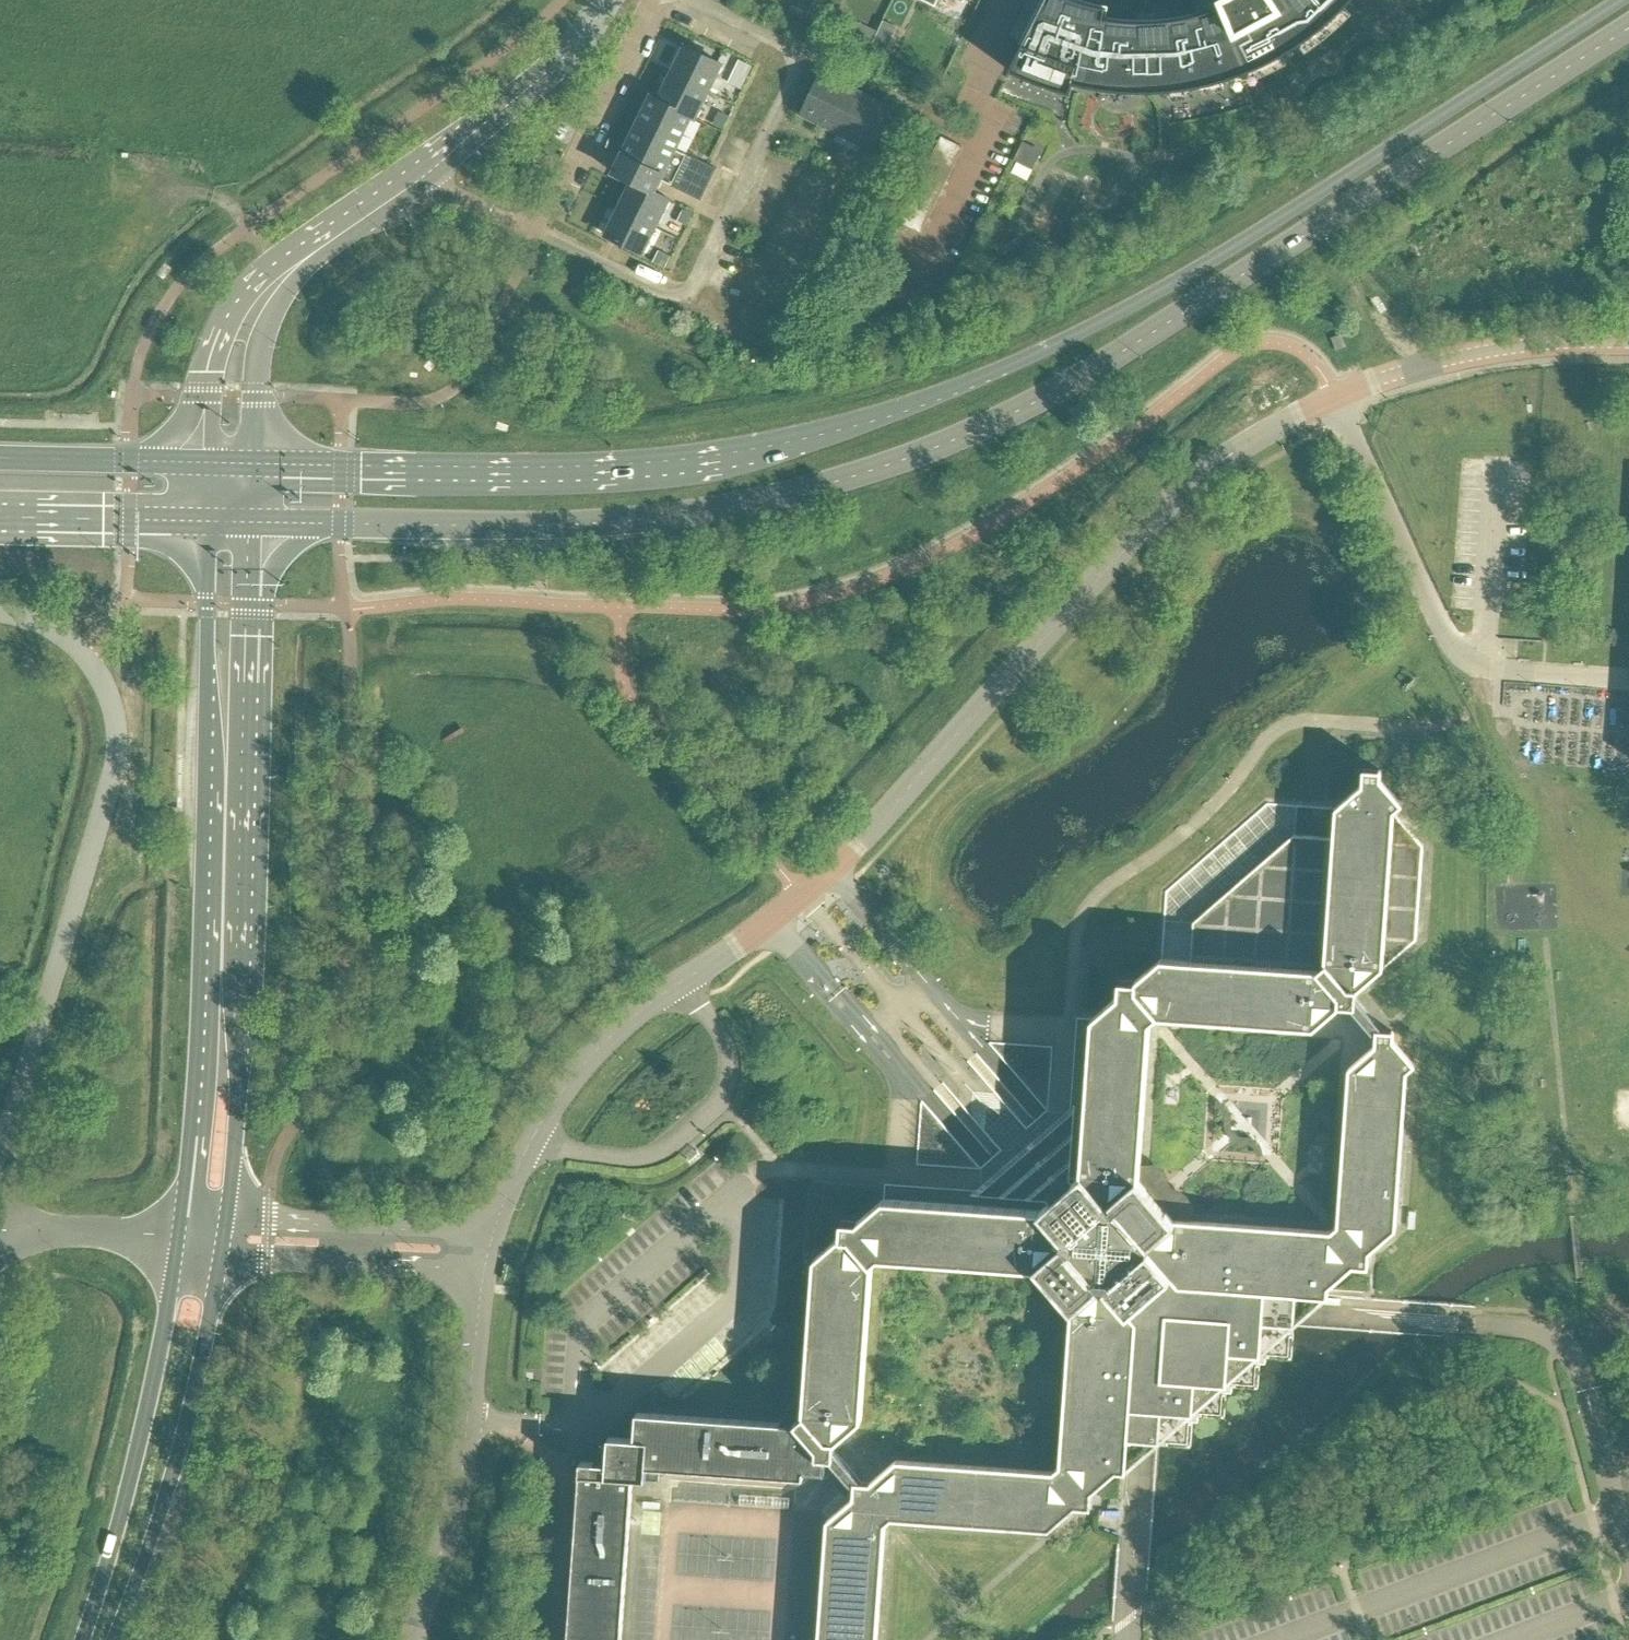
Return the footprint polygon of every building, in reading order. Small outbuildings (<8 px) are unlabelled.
[(1009,71),(1031,80),(1041,84),(1054,89),(1071,94),(1073,84),(1103,90),(1120,91),(1134,92),(1162,92),(1192,88),(1220,82),(1248,72),(1271,61),(1277,58),(1300,44),(1313,35),(1324,26),(1346,6),(1351,0),(1193,0),(1197,15),(1183,18),(1158,21),(1141,22),(1130,21),(1103,18),(1105,8),(1090,4),(1077,0),(1045,0),(1009,71)] [(896,28),(883,21),(879,29),(893,35),(896,28)] [(869,48),(876,32),(861,25),(853,41),(869,48)] [(652,95),(614,173),(632,183),(606,236),(641,253),(668,199),(653,192),(659,180),(701,201),(717,169),(675,148),(690,117),(694,119),(721,64),(685,47),(660,99),(652,95)] [(740,60),(734,72),(746,78),(752,66),(740,60)] [(801,114),(872,149),(891,110),(821,75),(801,114)] [(719,112),(713,124),(722,128),(728,116),(719,112)] [(941,136),(899,222),(901,223),(920,232),(921,233),(963,147),(941,136)] [(1032,170),(1042,150),(1023,141),(1013,161),(1032,170)] [(683,209),(677,221),(686,225),(692,213),(683,209)] [(659,250),(653,262),(665,268),(671,256),(659,250)] [(826,1460),(854,1491),(853,1498),(827,1521),(818,1639),(877,1639),(885,1526),(891,1520),(1048,1531),(1075,1509),(1090,1510),(1092,1494),(1116,1473),(1126,1474),(1159,1444),(1191,1447),(1193,1415),(1224,1418),(1226,1386),(1258,1388),(1260,1357),(1291,1359),(1294,1328),(1327,1299),(1328,1289),(1352,1268),(1368,1269),(1369,1253),(1395,1231),(1396,1231),(1407,1074),(1415,1067),(1393,1042),(1394,1034),(1392,1032),(1391,1033),(1384,1032),(1356,1000),(1357,993),(1416,941),(1423,847),(1394,813),(1403,806),(1381,780),(1381,773),(1379,771),(1379,770),(1378,771),(1363,770),(1362,786),(1335,809),(1333,838),(1294,835),(1193,923),(1190,962),(1161,960),(1135,982),(1119,981),(1118,997),(1092,1020),(1080,1177),(1040,1211),(883,1200),(857,1223),(841,1222),(840,1237),(814,1260),(803,1417),(794,1424),(637,1414),(635,1440),(609,1438),(607,1464),(581,1462),(568,1639),(621,1639),(633,1480),(659,1482),(660,1469),(804,1479),(804,1473),(825,1474),(826,1460)] [(1244,1130),(1245,1130),(1243,1148),(1277,1152),(1283,1090),(1230,1085),(1227,1112),(1246,1114),(1244,1130)]
